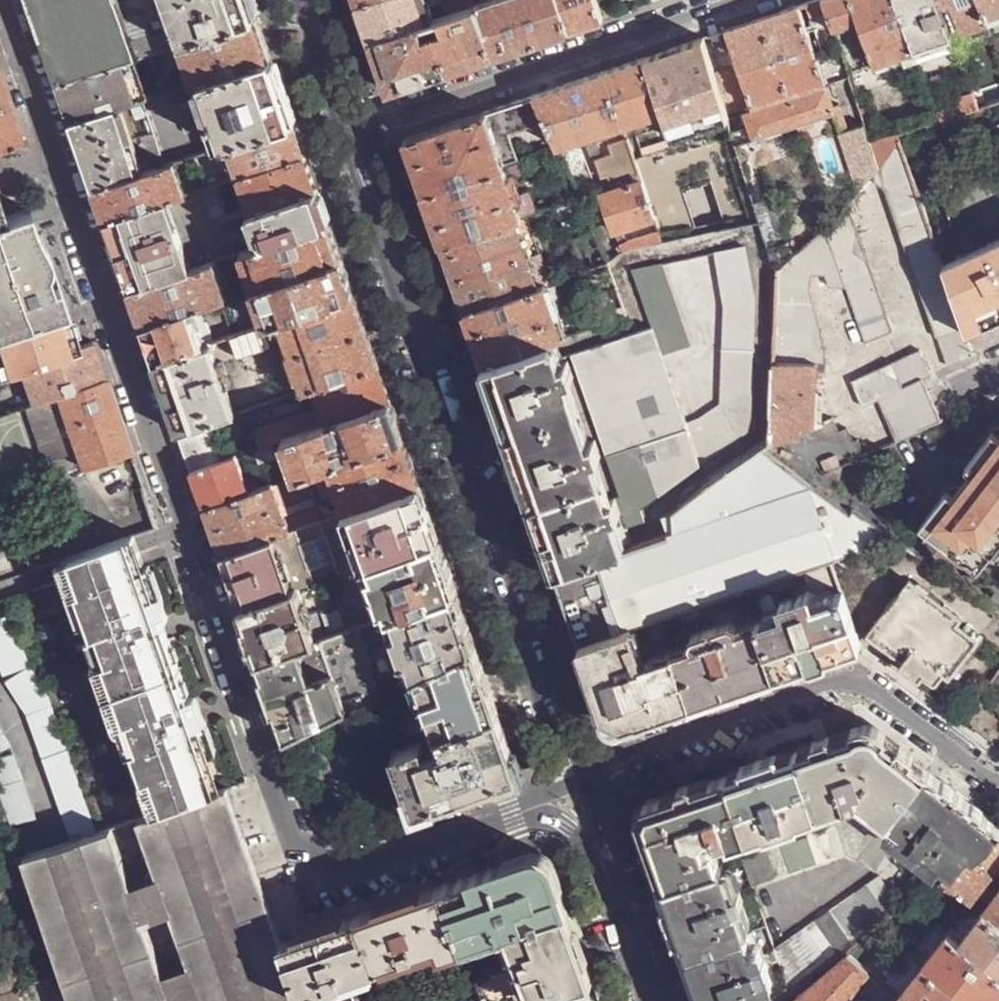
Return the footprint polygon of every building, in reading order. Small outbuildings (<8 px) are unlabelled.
[(57,85),(133,60),(136,59),(116,0),(28,0),(57,85)] [(166,0),(116,0),(136,59),(139,58),(151,54),(181,43),(166,0)] [(181,43),(257,18),(252,0),(166,0),(181,43)] [(370,45),(427,25),(419,0),(376,0),(357,6),(365,29),(370,45)] [(567,34),(556,0),(494,0),(474,7),(475,10),(492,59),(535,45),(567,34)] [(602,22),(594,0),(556,0),(567,34),(587,27),(602,22)] [(851,0),(823,0),(833,29),(859,20),(851,0)] [(893,0),(851,0),(859,20),(875,67),(913,53),(912,49),(893,0)] [(912,49),(950,36),(936,0),(893,0),(912,49)] [(950,36),(988,23),(979,0),(936,0),(950,36)] [(988,23),(998,20),(998,0),(979,0),(988,23)] [(758,20),(724,31),(704,38),(698,40),(726,124),(753,115),(755,121),(753,122),(760,140),(837,113),(844,133),(864,186),(872,178),(881,169),(872,145),(866,127),(854,130),(843,101),(834,104),(799,6),(758,20)] [(472,66),(492,59),(475,10),(429,25),(446,75),(472,66)] [(257,18),(181,43),(188,64),(194,82),(202,80),(271,58),(263,35),(257,18)] [(988,23),(993,37),(998,36),(998,20),(988,23)] [(993,37),(988,23),(950,36),(956,52),(993,39),(993,37)] [(420,84),(446,75),(429,25),(427,25),(370,45),(380,73),(387,95),(420,84)] [(956,52),(950,36),(912,49),(913,53),(918,65),(956,52)] [(674,146),(690,192),(711,185),(726,229),(758,222),(751,200),(736,156),(694,170),(689,155),(731,142),(726,124),(698,40),(681,46),(654,55),(644,59),(674,146)] [(188,64),(181,43),(151,54),(156,67),(158,74),(170,70),(188,64)] [(144,71),(156,67),(151,54),(139,58),(144,71)] [(284,96),(271,58),(202,80),(208,96),(183,105),(187,119),(181,121),(185,135),(217,124),(225,147),(228,146),(294,125),(284,96)] [(674,146),(644,59),(626,65),(606,72),(624,123),(627,133),(629,138),(636,158),(674,146)] [(63,103),(70,123),(143,100),(146,98),(133,60),(57,85),(63,103)] [(164,92),(176,89),(170,70),(158,74),(164,92)] [(547,92),(533,96),(544,121),(555,146),(624,123),(606,72),(592,76),(547,92)] [(0,73),(0,144),(22,137),(9,98),(0,73)] [(973,98),(978,111),(998,103),(998,89),(973,98)] [(933,106),(940,124),(978,111),(973,98),(972,93),(933,106)] [(533,96),(498,108),(507,134),(523,128),(544,121),(533,96)] [(88,176),(93,190),(165,167),(143,100),(70,123),(76,141),(88,176)] [(859,106),(866,127),(875,124),(868,103),(859,106)] [(503,165),(517,160),(507,134),(498,108),(485,113),(503,165)] [(422,194),(503,165),(485,113),(403,141),(414,170),(422,194)] [(228,146),(235,168),(225,171),(228,181),(238,177),(305,155),(298,137),(294,125),(228,146)] [(629,138),(627,133),(607,139),(609,145),(629,138)] [(901,137),(900,135),(872,145),(881,169),(890,159),(897,149),(901,137)] [(952,368),(976,356),(968,332),(944,263),(901,137),(897,149),(890,159),(881,169),(872,178),(886,189),(939,338),(941,338),(952,368)] [(636,158),(629,138),(609,145),(612,154),(601,158),(597,143),(587,146),(591,161),(594,160),(601,178),(607,176),(612,190),(602,194),(615,231),(656,217),(636,158)] [(661,232),(664,242),(695,236),(681,195),(690,192),(674,146),(636,158),(656,217),(661,232)] [(309,169),(305,155),(238,177),(250,212),(317,190),(309,169)] [(98,204),(104,221),(184,195),(174,164),(165,167),(93,190),(98,204)] [(432,223),(440,246),(514,220),(521,217),(513,194),(503,165),(422,194),(432,223)] [(228,220),(216,185),(204,188),(200,190),(212,225),(228,220)] [(527,189),(513,194),(521,217),(535,212),(527,189)] [(240,254),(259,247),(247,213),(228,220),(212,225),(200,190),(184,195),(104,221),(112,243),(121,270),(128,292),(224,259),(240,254)] [(321,202),(317,190),(250,212),(247,213),(259,247),(329,224),(321,202)] [(758,222),(764,239),(787,232),(776,193),(751,200),(758,222)] [(774,270),(769,362),(816,364),(824,364),(824,349),(807,290),(807,276),(820,276),(825,287),(842,288),(865,345),(895,333),(856,220),(861,215),(854,196),(825,226),(774,270)] [(33,265),(32,261),(16,215),(3,219),(0,220),(0,277),(33,265)] [(453,283),(464,314),(538,287),(514,220),(440,246),(453,283)] [(333,236),(329,224),(259,247),(240,254),(252,289),(341,259),(333,236)] [(664,242),(661,232),(619,246),(624,251),(664,242)] [(944,263),(968,332),(998,318),(998,238),(944,263)] [(622,552),(633,548),(627,530),(646,523),(641,512),(701,466),(749,432),(754,299),(744,247),(715,253),(724,306),(720,405),(697,421),(686,425),(662,355),(689,345),(661,263),(632,269),(652,326),(556,360),(550,342),(482,366),(496,407),(525,491),(547,554),(554,575),(622,552)] [(135,312),(140,327),(198,308),(220,300),(236,295),(234,289),(223,293),(216,270),(226,266),(224,259),(128,292),(135,312)] [(345,272),(341,259),(252,289),(264,325),(281,319),(353,295),(345,272)] [(41,288),(33,265),(0,277),(0,327),(2,332),(68,309),(58,282),(41,288)] [(474,344),(482,366),(550,342),(564,338),(545,284),(538,287),(464,314),(474,344)] [(358,308),(353,295),(281,319),(289,342),(293,353),(290,354),(298,379),(301,378),(305,390),(314,388),(378,365),(370,343),(367,332),(358,308)] [(146,343),(152,363),(204,345),(200,330),(206,328),(198,308),(140,327),(146,343)] [(68,309),(2,332),(14,370),(20,368),(80,348),(73,325),(68,309)] [(268,349),(289,342),(281,319),(264,325),(232,335),(231,336),(238,358),(245,356),(268,349)] [(0,332),(0,354),(6,373),(14,370),(2,332),(0,332)] [(99,359),(94,343),(80,348),(20,368),(30,397),(32,403),(58,394),(105,377),(99,359)] [(204,345),(152,363),(168,405),(170,413),(177,434),(209,424),(221,420),(234,415),(222,378),(227,376),(222,362),(217,364),(210,343),(204,345)] [(268,349),(245,356),(251,371),(273,363),(268,349)] [(935,376),(924,352),(854,383),(865,408),(881,400),(926,380),(935,376)] [(766,437),(765,452),(813,430),(814,429),(815,400),(816,364),(769,362),(766,437)] [(382,379),(378,365),(314,388),(321,408),(327,424),(391,402),(382,379)] [(110,393),(105,377),(58,394),(63,411),(77,450),(82,467),(83,469),(132,453),(110,393)] [(943,419),(926,380),(881,400),(898,440),(943,419)] [(25,405),(31,422),(44,461),(77,450),(63,411),(58,394),(32,403),(25,405)] [(397,421),(391,402),(327,424),(281,440),(295,477),(305,473),(311,472),(327,466),(404,439),(397,421)] [(327,424),(321,408),(253,432),(258,448),(281,440),(327,424)] [(223,426),(221,420),(209,424),(211,430),(223,426)] [(806,483),(867,454),(861,440),(855,443),(849,429),(840,433),(833,420),(821,425),(814,429),(813,430),(765,452),(767,452),(806,483)] [(186,460),(218,449),(211,430),(209,424),(177,434),(181,445),(186,460)] [(998,538),(998,430),(996,428),(969,463),(974,467),(955,491),(950,487),(922,521),(932,530),(925,538),(937,547),(944,539),(977,565),(998,538)] [(412,462),(404,439),(327,466),(344,512),(419,485),(412,462)] [(190,471),(222,460),(218,449),(186,460),(190,471)] [(567,616),(578,647),(630,629),(661,619),(787,576),(803,570),(893,539),(877,525),(855,513),(849,517),(806,483),(767,452),(765,452),(713,483),(671,513),(673,534),(633,548),(622,552),(554,575),(567,616)] [(198,492),(203,509),(248,493),(243,479),(235,456),(222,460),(190,471),(198,492)] [(305,473),(308,480),(314,478),(311,472),(305,473)] [(272,485),(282,513),(298,507),(316,502),(308,480),(305,473),(295,477),(272,485)] [(248,493),(258,490),(253,475),(243,479),(248,493)] [(212,534),(220,556),(274,537),(288,532),(282,513),(272,485),(258,490),(248,493),(203,509),(212,534)] [(427,507),(419,485),(344,512),(343,512),(362,566),(366,564),(438,539),(427,507)] [(322,520),(316,502),(298,507),(305,526),(322,520)] [(288,532),(305,526),(298,507),(282,513),(288,532)] [(274,537),(293,590),(296,589),(328,578),(356,568),(362,566),(343,512),(322,520),(305,526),(288,532),(274,537)] [(123,536),(71,555),(155,808),(212,788),(200,753),(205,752),(190,709),(196,707),(192,693),(186,695),(161,622),(167,620),(158,593),(150,571),(145,573),(142,564),(134,567),(128,549),(123,536)] [(230,586),(238,609),(293,590),(274,537),(220,556),(230,586)] [(440,545),(438,539),(366,564),(369,572),(364,574),(377,612),(381,611),(384,618),(391,615),(456,593),(440,545)] [(148,562),(142,564),(145,573),(150,571),(148,562)] [(344,586),(354,614),(370,609),(374,622),(384,618),(381,611),(377,612),(364,574),(369,572),(366,564),(362,566),(356,568),(360,581),(344,586)] [(356,568),(328,578),(333,590),(344,586),(360,581),(356,568)] [(803,570),(787,576),(792,588),(808,583),(803,570)] [(949,676),(977,637),(955,622),(959,616),(908,579),(868,634),(906,663),(908,661),(936,682),(943,672),(949,676)] [(246,633),(257,663),(296,649),(314,643),(296,589),(293,590),(238,609),(246,633)] [(862,645),(844,593),(815,603),(811,592),(795,598),(782,602),(785,612),(758,622),(777,675),(862,645)] [(465,619),(456,593),(391,615),(397,633),(391,636),(400,661),(406,659),(413,674),(473,644),(465,619)] [(342,618),(347,631),(374,622),(370,609),(354,614),(342,618)] [(332,674),(344,709),(353,705),(351,699),(363,695),(377,688),(369,667),(371,667),(364,645),(391,635),(391,636),(397,633),(391,615),(384,618),(374,622),(347,631),(314,643),(296,649),(308,682),(332,674)] [(693,703),(777,675),(758,622),(738,628),(737,623),(731,621),(693,633),(690,639),(691,644),(673,650),(693,703)] [(627,726),(693,703),(673,650),(642,660),(630,629),(578,647),(593,686),(604,715),(627,726)] [(473,644),(413,674),(435,734),(441,732),(497,712),(483,673),(473,644)] [(269,698),(284,739),(344,709),(332,674),(308,682),(296,649),(257,663),(269,698)] [(190,709),(205,752),(211,750),(201,722),(196,707),(190,709)] [(453,795),(519,773),(506,737),(497,712),(441,732),(446,745),(425,752),(420,740),(391,750),(412,809),(453,795)] [(928,769),(878,731),(872,728),(864,728),(798,751),(818,810),(847,801),(848,804),(857,801),(856,798),(862,790),(877,801),(873,807),(890,819),(928,769)] [(798,751),(728,774),(749,834),(768,827),(766,821),(775,818),(779,819),(780,826),(789,822),(787,817),(789,813),(798,810),(800,817),(818,810),(798,751)] [(928,769),(890,819),(904,830),(899,837),(899,838),(919,851),(925,844),(957,868),(969,858),(998,835),(998,834),(998,823),(928,769)] [(662,885),(720,864),(713,845),(706,848),(703,840),(706,838),(708,833),(718,834),(719,839),(729,835),(731,840),(749,834),(728,774),(644,803),(638,816),(652,855),(662,885)] [(135,816),(156,875),(169,912),(187,965),(200,1000),(285,1000),(298,997),(296,992),(277,939),(260,889),(235,815),(224,784),(212,788),(155,808),(135,816)] [(846,855),(860,860),(878,836),(872,832),(853,819),(835,825),(845,856),(846,855)] [(832,860),(845,856),(835,825),(824,829),(821,830),(832,860)] [(18,858),(70,1000),(170,1000),(161,975),(142,921),(129,885),(108,826),(18,858)] [(819,865),(832,860),(821,830),(808,834),(819,865)] [(803,870),(819,865),(808,834),(793,840),(803,870)] [(969,858),(992,876),(994,877),(998,871),(998,836),(998,835),(969,858)] [(789,875),(803,870),(793,840),(779,844),(789,875)] [(775,880),(789,875),(779,844),(765,849),(775,880)] [(753,888),(775,880),(765,849),(755,852),(742,857),(753,888)] [(528,853),(438,885),(449,914),(460,946),(497,933),(506,930),(566,909),(556,882),(550,865),(549,862),(548,859),(545,857),(543,854),(539,853),(535,852),(531,852),(528,853)] [(971,903),(992,876),(969,858),(957,868),(942,880),(957,892),(971,903)] [(675,923),(686,953),(747,932),(736,903),(743,900),(740,890),(733,893),(723,864),(720,864),(662,885),(675,923)] [(129,885),(142,921),(169,912),(156,875),(129,885)] [(887,913),(900,904),(880,877),(867,886),(887,913)] [(438,885),(417,892),(428,922),(449,914),(438,885)] [(875,923),(887,913),(867,886),(855,895),(875,923)] [(396,899),(354,913),(372,966),(404,955),(407,962),(414,960),(412,952),(437,944),(441,953),(460,946),(449,914),(428,922),(417,892),(396,899)] [(974,923),(983,912),(971,903),(957,892),(948,903),(974,923)] [(983,912),(998,924),(998,892),(983,912)] [(871,926),(875,923),(855,895),(842,904),(863,931),(871,926)] [(851,941),(863,931),(842,904),(830,913),(851,941)] [(506,930),(510,940),(517,958),(524,980),(532,1000),(541,1000),(567,992),(592,982),(577,941),(566,909),(506,930)] [(983,912),(974,923),(959,943),(998,973),(998,924),(983,912)] [(323,923),(277,939),(296,992),(372,966),(354,913),(323,923)] [(839,949),(851,941),(830,913),(817,922),(838,950),(839,949)] [(825,960),(838,950),(817,922),(804,931),(825,960)] [(879,947),(887,938),(876,929),(867,937),(879,947)] [(35,930),(23,935),(28,950),(40,945),(35,930)] [(506,930),(497,933),(500,943),(510,940),(506,930)] [(812,969),(825,960),(804,931),(791,940),(812,969)] [(686,953),(703,1000),(771,1000),(761,973),(768,971),(766,966),(765,961),(758,963),(747,932),(686,953)] [(998,994),(998,973),(959,943),(946,934),(922,964),(971,1000),(994,1000),(998,994)] [(788,988),(812,969),(791,940),(775,951),(788,988)] [(889,987),(899,973),(861,943),(847,954),(868,972),(889,987)] [(0,952),(0,1000),(19,1000),(2,952),(0,952)] [(868,972),(847,954),(791,1000),(845,1000),(868,972)] [(482,971),(474,985),(480,1000),(532,1000),(524,980),(517,958),(482,971)] [(922,964),(898,995),(901,998),(905,1000),(971,1000),(922,964)] [(161,975),(170,1000),(200,1000),(187,965),(161,975)]
